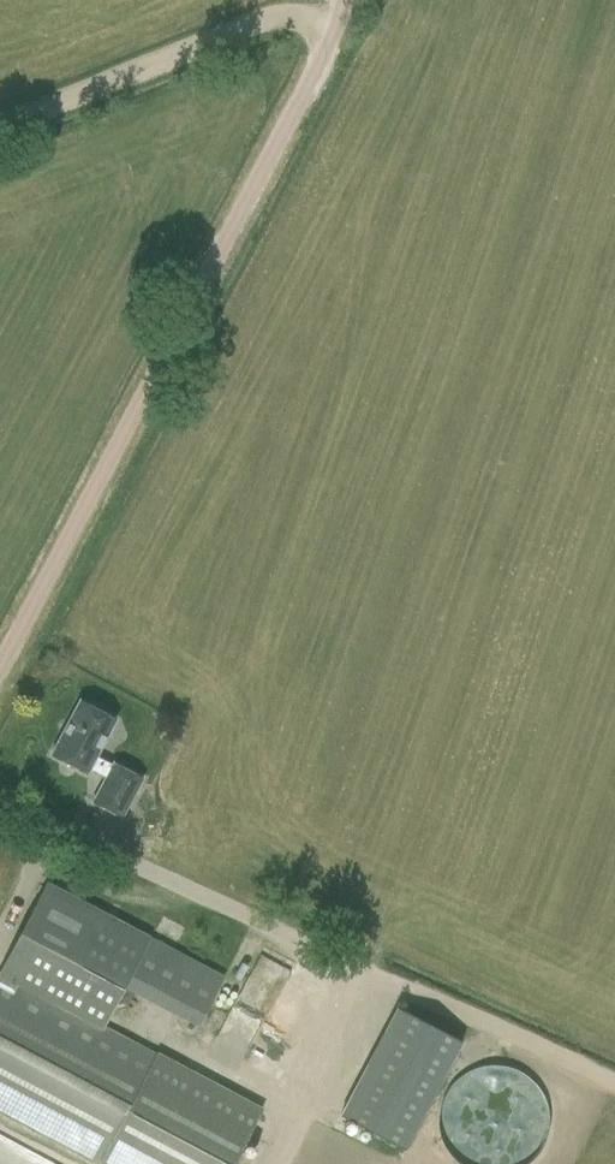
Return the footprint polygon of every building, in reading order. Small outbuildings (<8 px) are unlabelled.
[(115,720),(100,713),(79,701),(51,755),(86,773),(88,769),(105,778),(92,802),(121,817),(142,777),(111,762),(110,764),(97,757),(115,720)] [(98,1163),(231,1163),(259,1112),(102,1028),(125,986),(150,939),(48,882),(0,971),(0,1112),(98,1163)] [(150,939),(125,986),(197,1025),(222,978),(150,939)] [(245,955),(222,997),(249,1011),(271,969),(245,955)] [(461,1041),(397,1008),(340,1116),(403,1150),(461,1041)] [(31,1159),(0,1147),(0,1163),(29,1163),(31,1159)]
